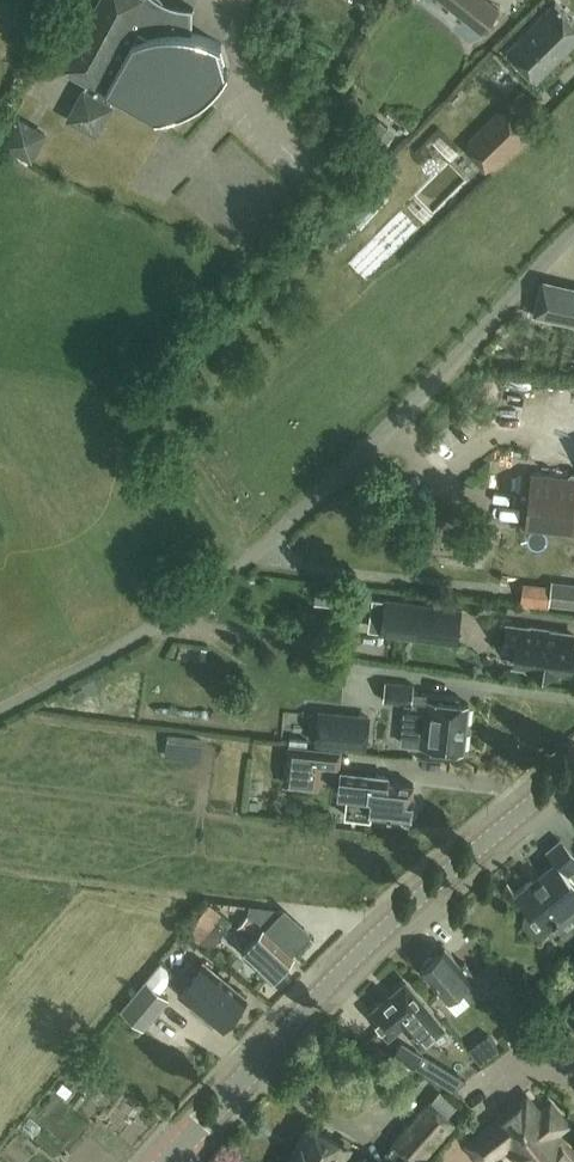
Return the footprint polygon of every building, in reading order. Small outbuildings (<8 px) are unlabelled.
[(148,0),(100,0),(63,69),(94,86),(90,93),(83,90),(68,118),(97,134),(112,105),(110,104),(114,97),(167,125),(172,116),(177,114),(183,112),(188,109),(193,106),(198,103),(203,100),(207,96),(211,92),(215,88),(219,83),(223,79),(226,74),(229,69),(227,68),(226,70),(225,70),(218,45),(219,45),(220,46),(221,44),(216,42),(211,39),(206,37),(201,36),(195,34),(190,33),(190,10),(193,10),(193,8),(189,8),(184,8),(180,7),(175,6),(171,5),(167,3),(163,1),(160,6),(148,0)] [(488,0),(441,0),(481,32),(499,9),(488,0)] [(573,42),(573,19),(556,1),(508,49),(538,79),(573,42)] [(525,137),(525,123),(512,110),(499,111),(473,139),(473,152),(485,164),(498,164),(525,137)] [(385,119),(374,134),(392,146),(403,131),(385,119)] [(31,159),(45,134),(20,120),(6,145),(31,159)] [(455,165),(420,195),(436,214),(471,184),(455,165)] [(543,280),(535,314),(573,323),(573,288),(543,280)] [(527,524),(573,530),(573,473),(534,468),(530,495),(527,524)] [(551,587),(549,606),(573,609),(573,584),(551,582),(551,587)] [(447,608),(385,599),(382,628),(443,636),(457,638),(461,610),(447,608)] [(507,626),(505,642),(517,643),(514,663),(530,665),(529,668),(557,672),(557,669),(571,671),(573,647),(573,635),(552,632),(552,629),(529,626),(528,629),(507,626)] [(407,704),(406,716),(403,742),(464,748),(469,702),(458,700),(459,695),(414,691),(415,684),(386,680),(384,700),(412,703),(412,705),(407,704)] [(369,717),(340,714),(314,712),(314,713),(319,714),(316,740),(311,739),(311,740),(365,746),(369,717)] [(323,747),(307,745),(288,743),(283,782),(302,784),(319,786),(321,764),(340,766),(342,749),(323,747)] [(371,807),(371,810),(411,815),(412,811),(418,809),(419,799),(414,795),(414,792),(413,792),(415,781),(372,776),(373,773),(344,769),(342,789),(358,790),(356,806),(371,807)] [(561,836),(547,848),(555,859),(517,891),(508,880),(507,881),(531,910),(527,913),(525,918),(526,923),(533,932),(538,934),(543,933),(573,907),(573,879),(570,874),(573,870),(573,851),(561,836)] [(224,913),(210,902),(187,932),(200,942),(219,919),(224,913)] [(273,975),(275,973),(280,974),(281,975),(287,968),(286,968),(285,963),(294,953),(265,926),(263,928),(248,914),(236,928),(249,940),(243,947),(273,975)] [(228,956),(243,935),(228,924),(213,945),(228,956)] [(426,959),(425,963),(421,965),(448,997),(460,987),(471,1001),(483,990),(473,978),(476,975),(465,961),(462,964),(446,945),(435,954),(431,954),(426,959)] [(204,959),(185,982),(193,988),(187,996),(194,1001),(190,1005),(190,1011),(197,1017),(202,1016),(206,1011),(223,1025),(226,1021),(231,1021),(235,1015),(235,1011),(248,995),(204,959)] [(147,977),(161,989),(168,981),(172,972),(160,962),(147,977)] [(503,974),(488,987),(515,1020),(531,1007),(503,974)] [(144,1025),(169,996),(161,989),(147,977),(122,1006),(144,1025)] [(407,981),(371,1011),(390,1033),(403,1021),(422,1043),(444,1025),(426,1003),(425,1003),(407,981)] [(488,1036),(468,1050),(477,1063),(497,1049),(488,1036)] [(420,1053),(401,1041),(393,1054),(412,1066),(420,1053)] [(558,1131),(569,1122),(552,1102),(540,1111),(528,1095),(468,1143),(483,1161),(487,1161),(515,1140),(532,1161),(573,1161),(573,1151),(558,1131)] [(457,1123),(428,1098),(391,1139),(417,1161),(422,1161),(457,1123)] [(284,1161),(343,1161),(352,1146),(309,1122),(306,1128),(302,1128),(298,1136),(300,1139),(292,1154),(288,1154),(283,1161),(284,1161)] [(25,1133),(3,1159),(0,1157),(0,1161),(60,1161),(25,1133)]
